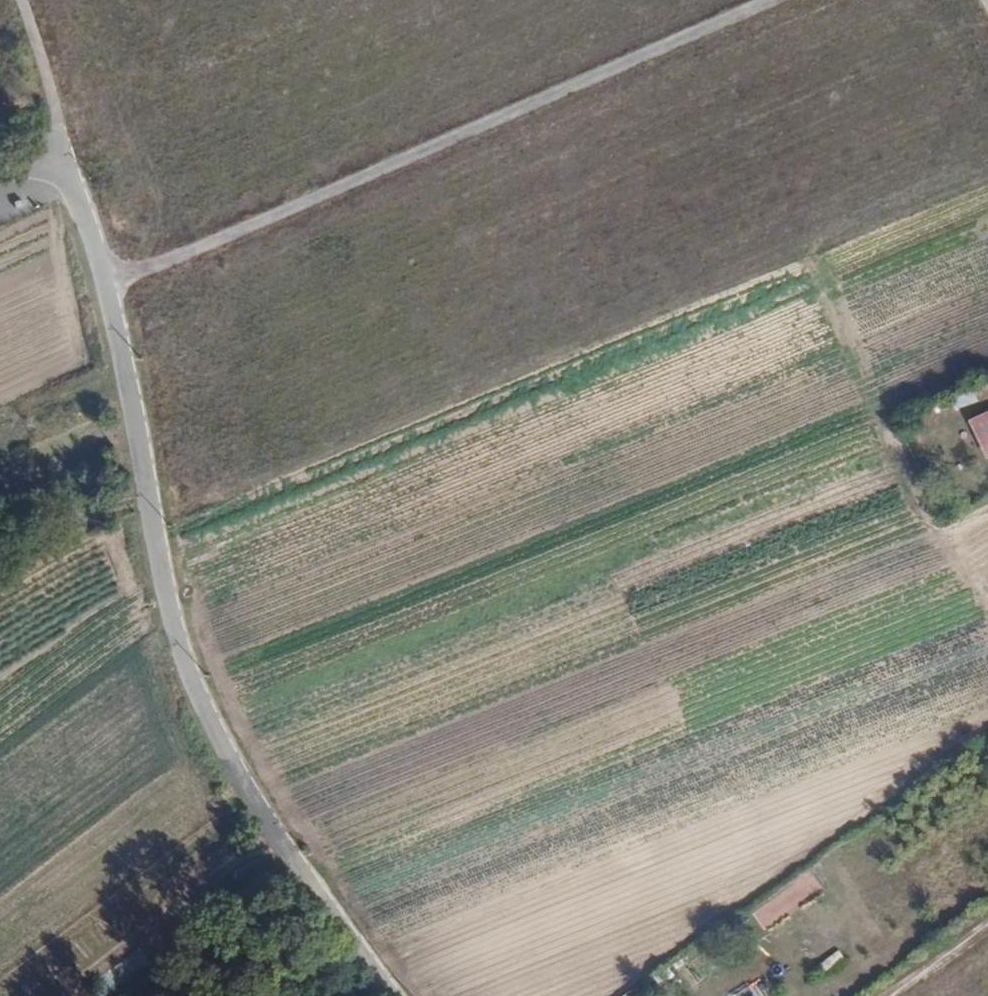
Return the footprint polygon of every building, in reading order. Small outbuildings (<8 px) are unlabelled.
[(979,419),(987,440),(987,416),(979,419)]
